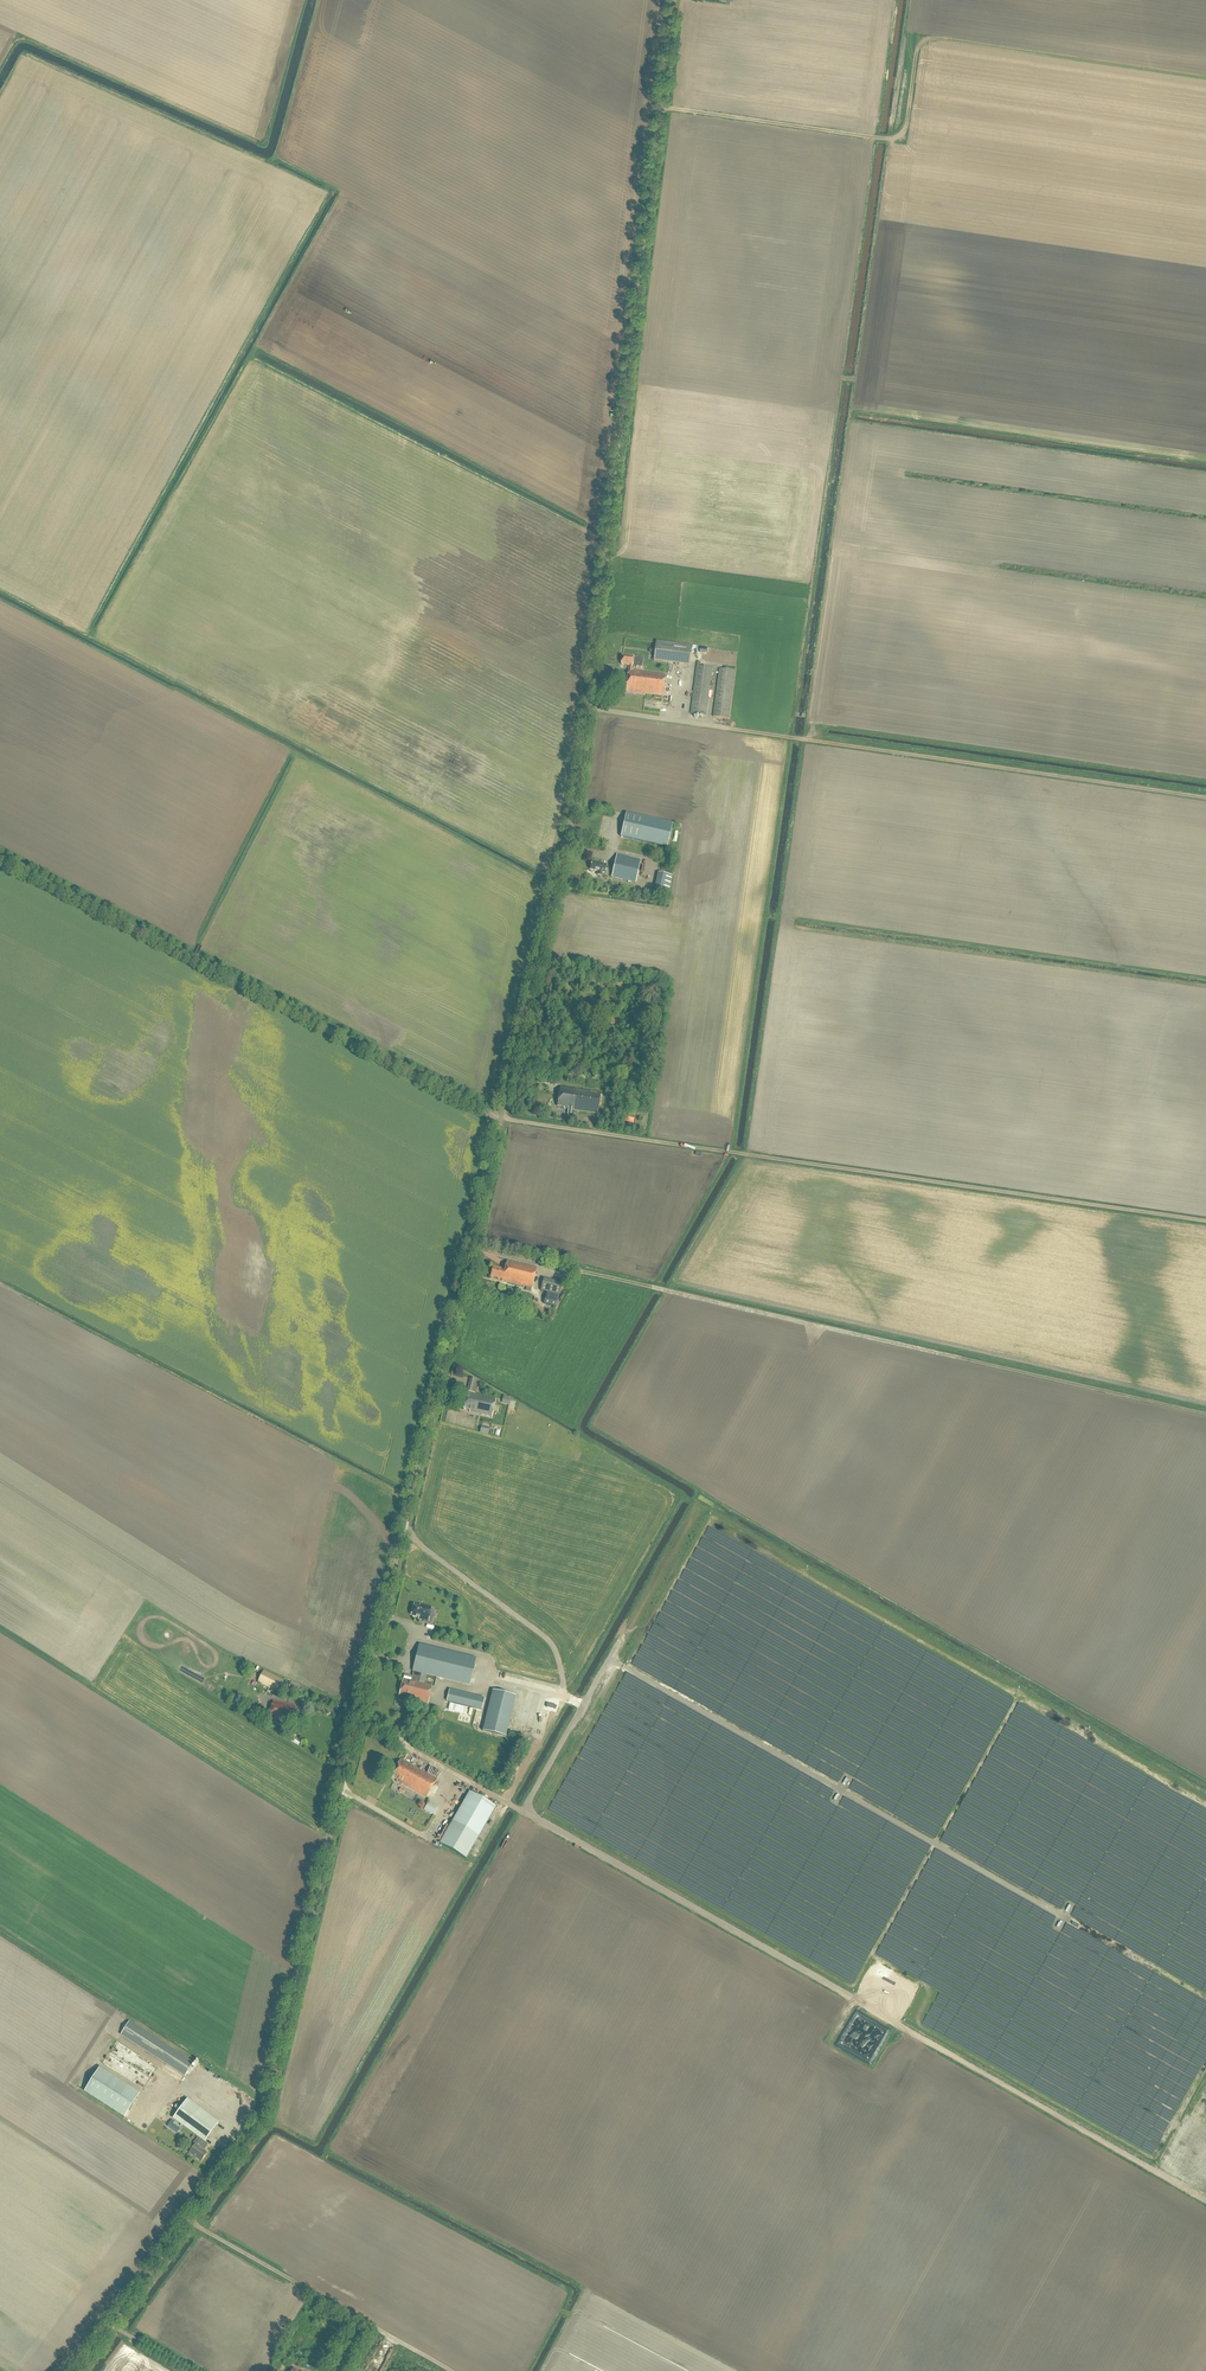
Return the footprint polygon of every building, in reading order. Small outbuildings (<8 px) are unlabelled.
[(656,644),(654,663),(689,668),(692,649),(656,644)] [(628,672),(625,693),(661,698),(664,677),(631,672),(633,659),(621,657),(620,666),(629,667),(628,672)] [(698,662),(691,715),(707,717),(713,668),(701,667),(702,662),(698,662)] [(719,669),(713,717),(729,720),(736,671),(719,669)] [(625,815),(620,838),(666,848),(671,825),(625,815)] [(616,855),(611,878),(635,884),(640,861),(616,855)] [(606,867),(600,866),(591,864),(589,871),(598,873),(597,876),(601,877),(602,873),(604,873),(606,867)] [(658,873),(653,896),(667,900),(672,876),(658,873)] [(563,1109),(563,1110),(568,1111),(567,1115),(569,1115),(568,1117),(571,1118),(572,1116),(570,1115),(571,1111),(597,1115),(600,1094),(560,1087),(557,1107),(563,1109)] [(501,1279),(501,1281),(505,1282),(531,1289),(536,1269),(506,1261),(504,1270),(492,1267),(490,1276),(501,1279)] [(546,1305),(559,1308),(566,1284),(546,1279),(543,1291),(550,1293),(546,1305)] [(470,1379),(467,1391),(475,1393),(478,1381),(470,1379)] [(463,1409),(469,1411),(469,1412),(492,1417),(495,1400),(467,1393),(463,1409)] [(510,1406),(512,1399),(504,1397),(502,1404),(510,1406)] [(479,1434),(488,1436),(489,1429),(481,1427),(479,1434)] [(414,1605),(411,1616),(413,1616),(413,1617),(417,1618),(417,1617),(419,1617),(419,1619),(428,1621),(431,1608),(422,1606),(422,1607),(414,1605)] [(476,1658),(419,1644),(412,1672),(413,1672),(411,1682),(403,1680),(397,1700),(404,1702),(405,1698),(427,1704),(432,1688),(419,1684),(422,1674),(469,1686),(476,1658)] [(263,1670),(257,1683),(278,1693),(284,1681),(263,1670)] [(484,1699),(449,1690),(446,1702),(464,1706),(481,1710),(484,1699)] [(506,1737),(516,1696),(492,1690),(482,1731),(506,1737)] [(273,1701),(269,1718),(292,1723),(292,1721),(302,1723),(303,1716),(293,1714),(295,1706),(273,1701)] [(397,1780),(395,1783),(425,1799),(435,1781),(399,1761),(390,1778),(395,1780),(395,1779),(397,1780)] [(469,1792),(439,1844),(465,1859),(495,1807),(469,1792)] [(424,1811),(432,1815),(436,1808),(427,1804),(424,1811)] [(185,2077),(193,2064),(129,2023),(121,2036),(185,2077)] [(113,2054),(106,2065),(132,2081),(139,2071),(113,2054)] [(97,2072),(84,2092),(124,2118),(137,2098),(97,2072)] [(190,2102),(176,2121),(198,2137),(205,2142),(219,2123),(190,2102)] [(1195,2112),(1192,2112),(1192,2109),(1188,2108),(1187,2114),(1194,2116),(1195,2112)] [(1193,2132),(1205,2140),(1205,2137),(1205,2128),(1188,2118),(1185,2124),(1194,2129),(1193,2132)] [(1183,2161),(1192,2137),(1183,2134),(1184,2132),(1180,2131),(1178,2137),(1182,2138),(1181,2142),(1176,2141),(1173,2148),(1175,2149),(1173,2157),(1183,2161)] [(198,2137),(193,2143),(195,2145),(189,2153),(201,2162),(207,2153),(204,2151),(208,2145),(205,2142),(198,2137)]
